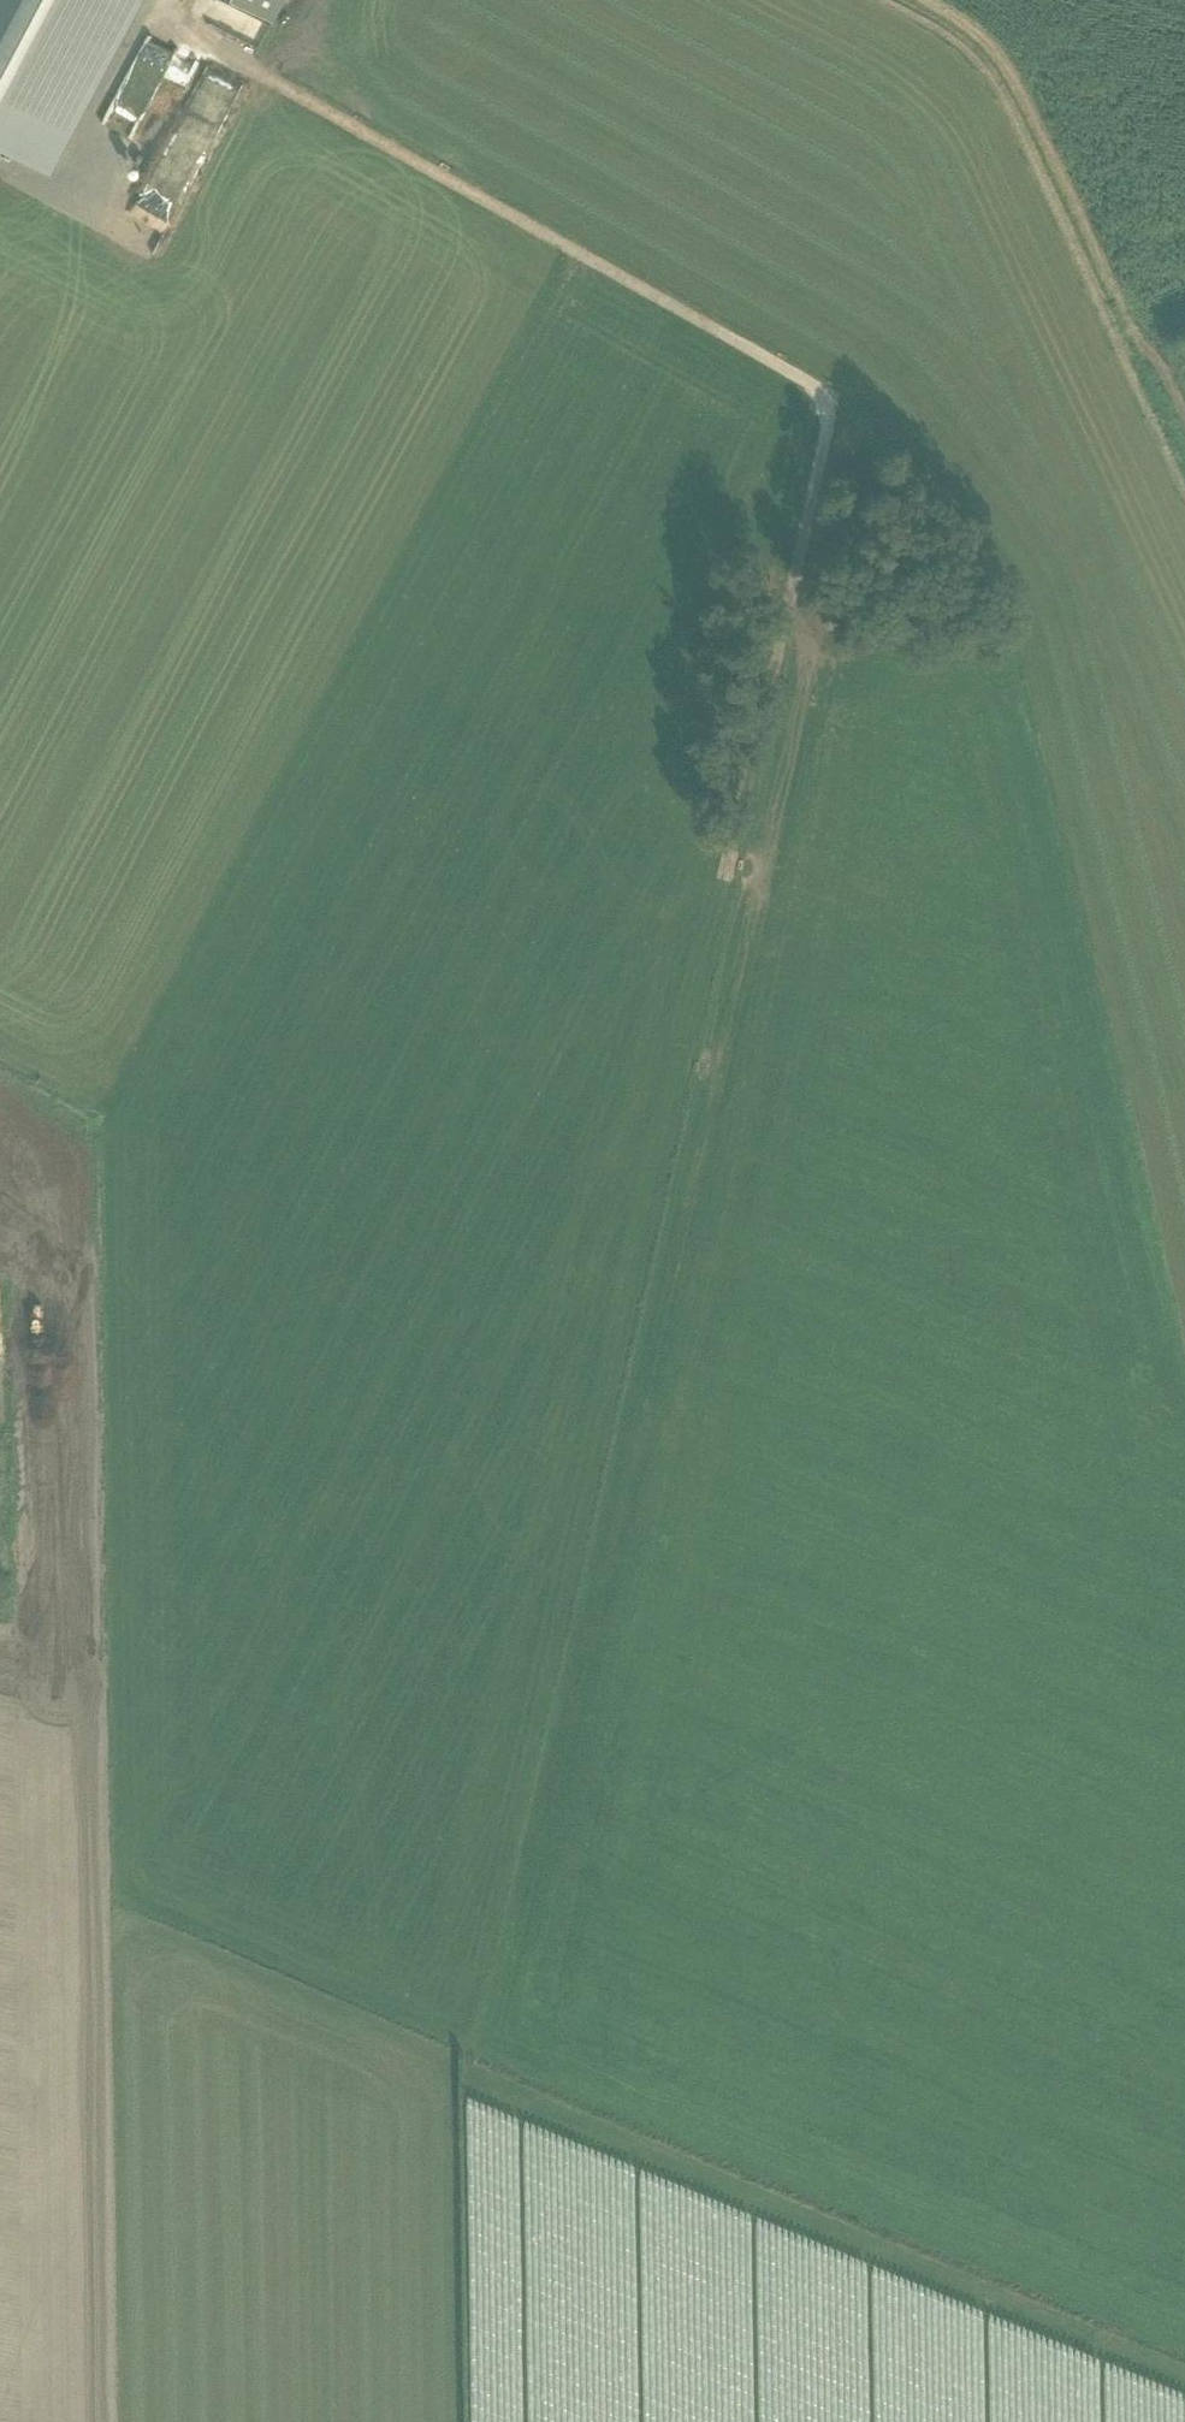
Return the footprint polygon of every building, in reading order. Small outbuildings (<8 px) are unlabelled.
[(124,0),(0,0),(0,137),(42,158),(124,0)] [(271,20),(281,0),(231,0),(271,20)] [(101,119),(129,136),(148,105),(120,88),(101,119)]
